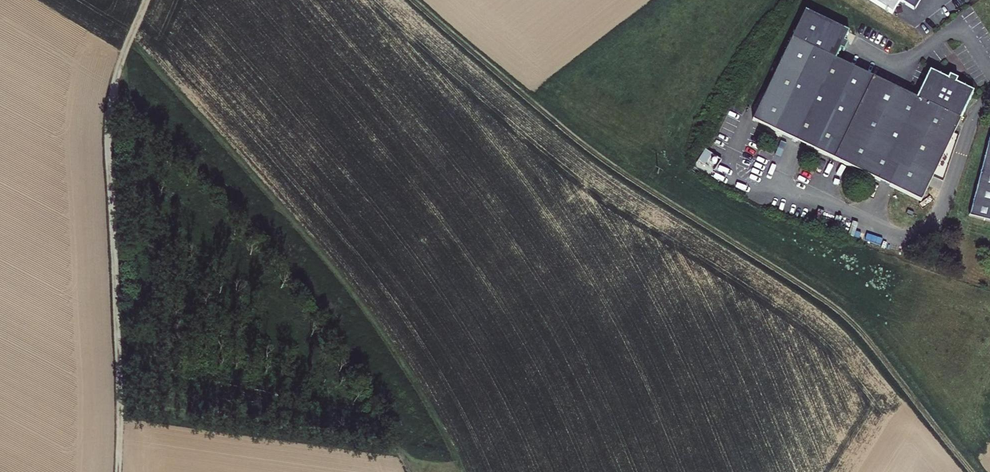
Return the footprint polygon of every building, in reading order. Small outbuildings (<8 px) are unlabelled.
[(892,14),(900,1),(914,10),(921,0),(869,0),(892,14)] [(753,120),(834,160),(874,77),(836,59),(841,49),(844,51),(848,43),(844,41),(849,32),(805,11),(765,94),(757,111),(753,120)] [(834,160),(921,201),(973,92),(956,83),(957,79),(953,77),(950,75),(948,79),(930,70),(917,98),(874,77),(834,160)] [(753,109),(757,111),(765,94),(761,92),(763,87),(754,83),(738,116),(747,120),(753,109)] [(989,221),(989,136),(969,216),(989,221)] [(754,147),(757,141),(751,139),(748,144),(754,147)]
